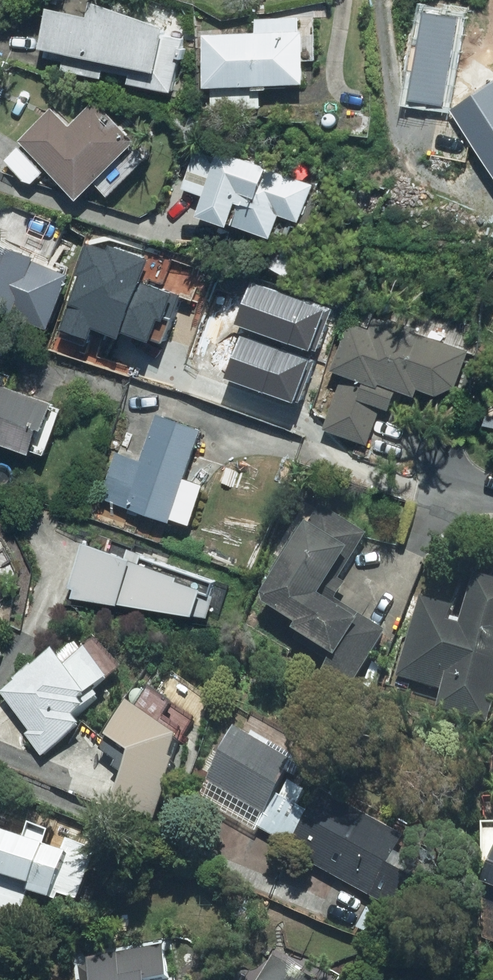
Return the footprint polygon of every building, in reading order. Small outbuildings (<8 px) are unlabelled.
[(42,11),(35,53),(62,58),(59,74),(99,81),(101,72),(128,76),(126,88),(171,96),(182,36),(118,25),(120,14),(87,8),(85,19),(42,11)] [(312,20),(295,20),(251,21),(251,36),(199,37),(200,92),(211,91),(211,113),(258,112),(257,94),(263,94),(263,88),(300,87),(299,64),(313,63),(312,20)] [(453,31),(416,25),(403,101),(440,107),(443,93),(453,31)] [(443,93),(460,123),(475,151),(492,183),(492,77),(488,67),(443,93)] [(27,187),(43,172),(74,205),(92,188),(102,199),(149,156),(134,140),(131,143),(92,101),(63,128),(48,111),(15,142),(20,147),(4,162),(27,187)] [(460,123),(432,120),(425,161),(461,169),(474,157),(475,151),(460,123)] [(215,152),(213,158),(192,150),(178,189),(200,197),(192,217),(265,243),(274,217),(297,225),(311,186),(215,152)] [(60,340),(81,283),(32,265),(34,261),(0,249),(0,317),(60,340)] [(271,250),(260,265),(285,282),(296,267),(271,250)] [(412,392),(434,399),(452,392),(465,348),(348,313),(330,373),(340,375),(323,430),(365,443),(375,410),(385,413),(391,394),(410,399),(412,392)] [(40,465),(61,416),(49,411),(52,404),(0,381),(0,448),(40,465)] [(202,433),(154,415),(136,463),(124,459),(106,505),(166,527),(168,522),(187,529),(202,488),(184,481),(202,433)] [(316,506),(302,530),(256,608),(288,627),(282,638),(329,665),(317,684),(348,703),(388,636),(338,606),(335,611),(319,602),(342,562),(350,567),(368,537),(316,506)] [(77,544),(67,601),(188,621),(197,594),(77,544)] [(419,597),(396,682),(442,694),(436,713),(486,727),(492,701),(492,585),(472,579),(459,630),(447,627),(452,606),(419,597)] [(0,693),(0,702),(39,761),(79,735),(73,726),(81,721),(77,714),(96,702),(93,697),(107,687),(85,654),(60,671),(52,659),(0,693)] [(166,769),(175,747),(171,745),(179,734),(162,721),(170,710),(146,692),(130,715),(125,711),(99,746),(74,738),(63,772),(74,775),(68,795),(152,823),(170,770),(166,769)] [(303,794),(282,783),(302,745),(246,715),(203,794),(199,801),(288,849),(306,816),(295,809),(303,794)] [(317,795),(306,816),(288,849),(285,856),(395,915),(418,872),(391,857),(400,840),(317,795)] [(479,828),(473,892),(492,902),(492,830),(479,828)] [(13,931),(25,901),(53,911),(56,903),(74,909),(88,872),(41,855),(48,839),(26,831),(21,843),(0,835),(0,926),(13,931)] [(68,965),(70,979),(166,979),(161,950),(68,965)] [(273,958),(259,979),(309,979),(273,958)]
